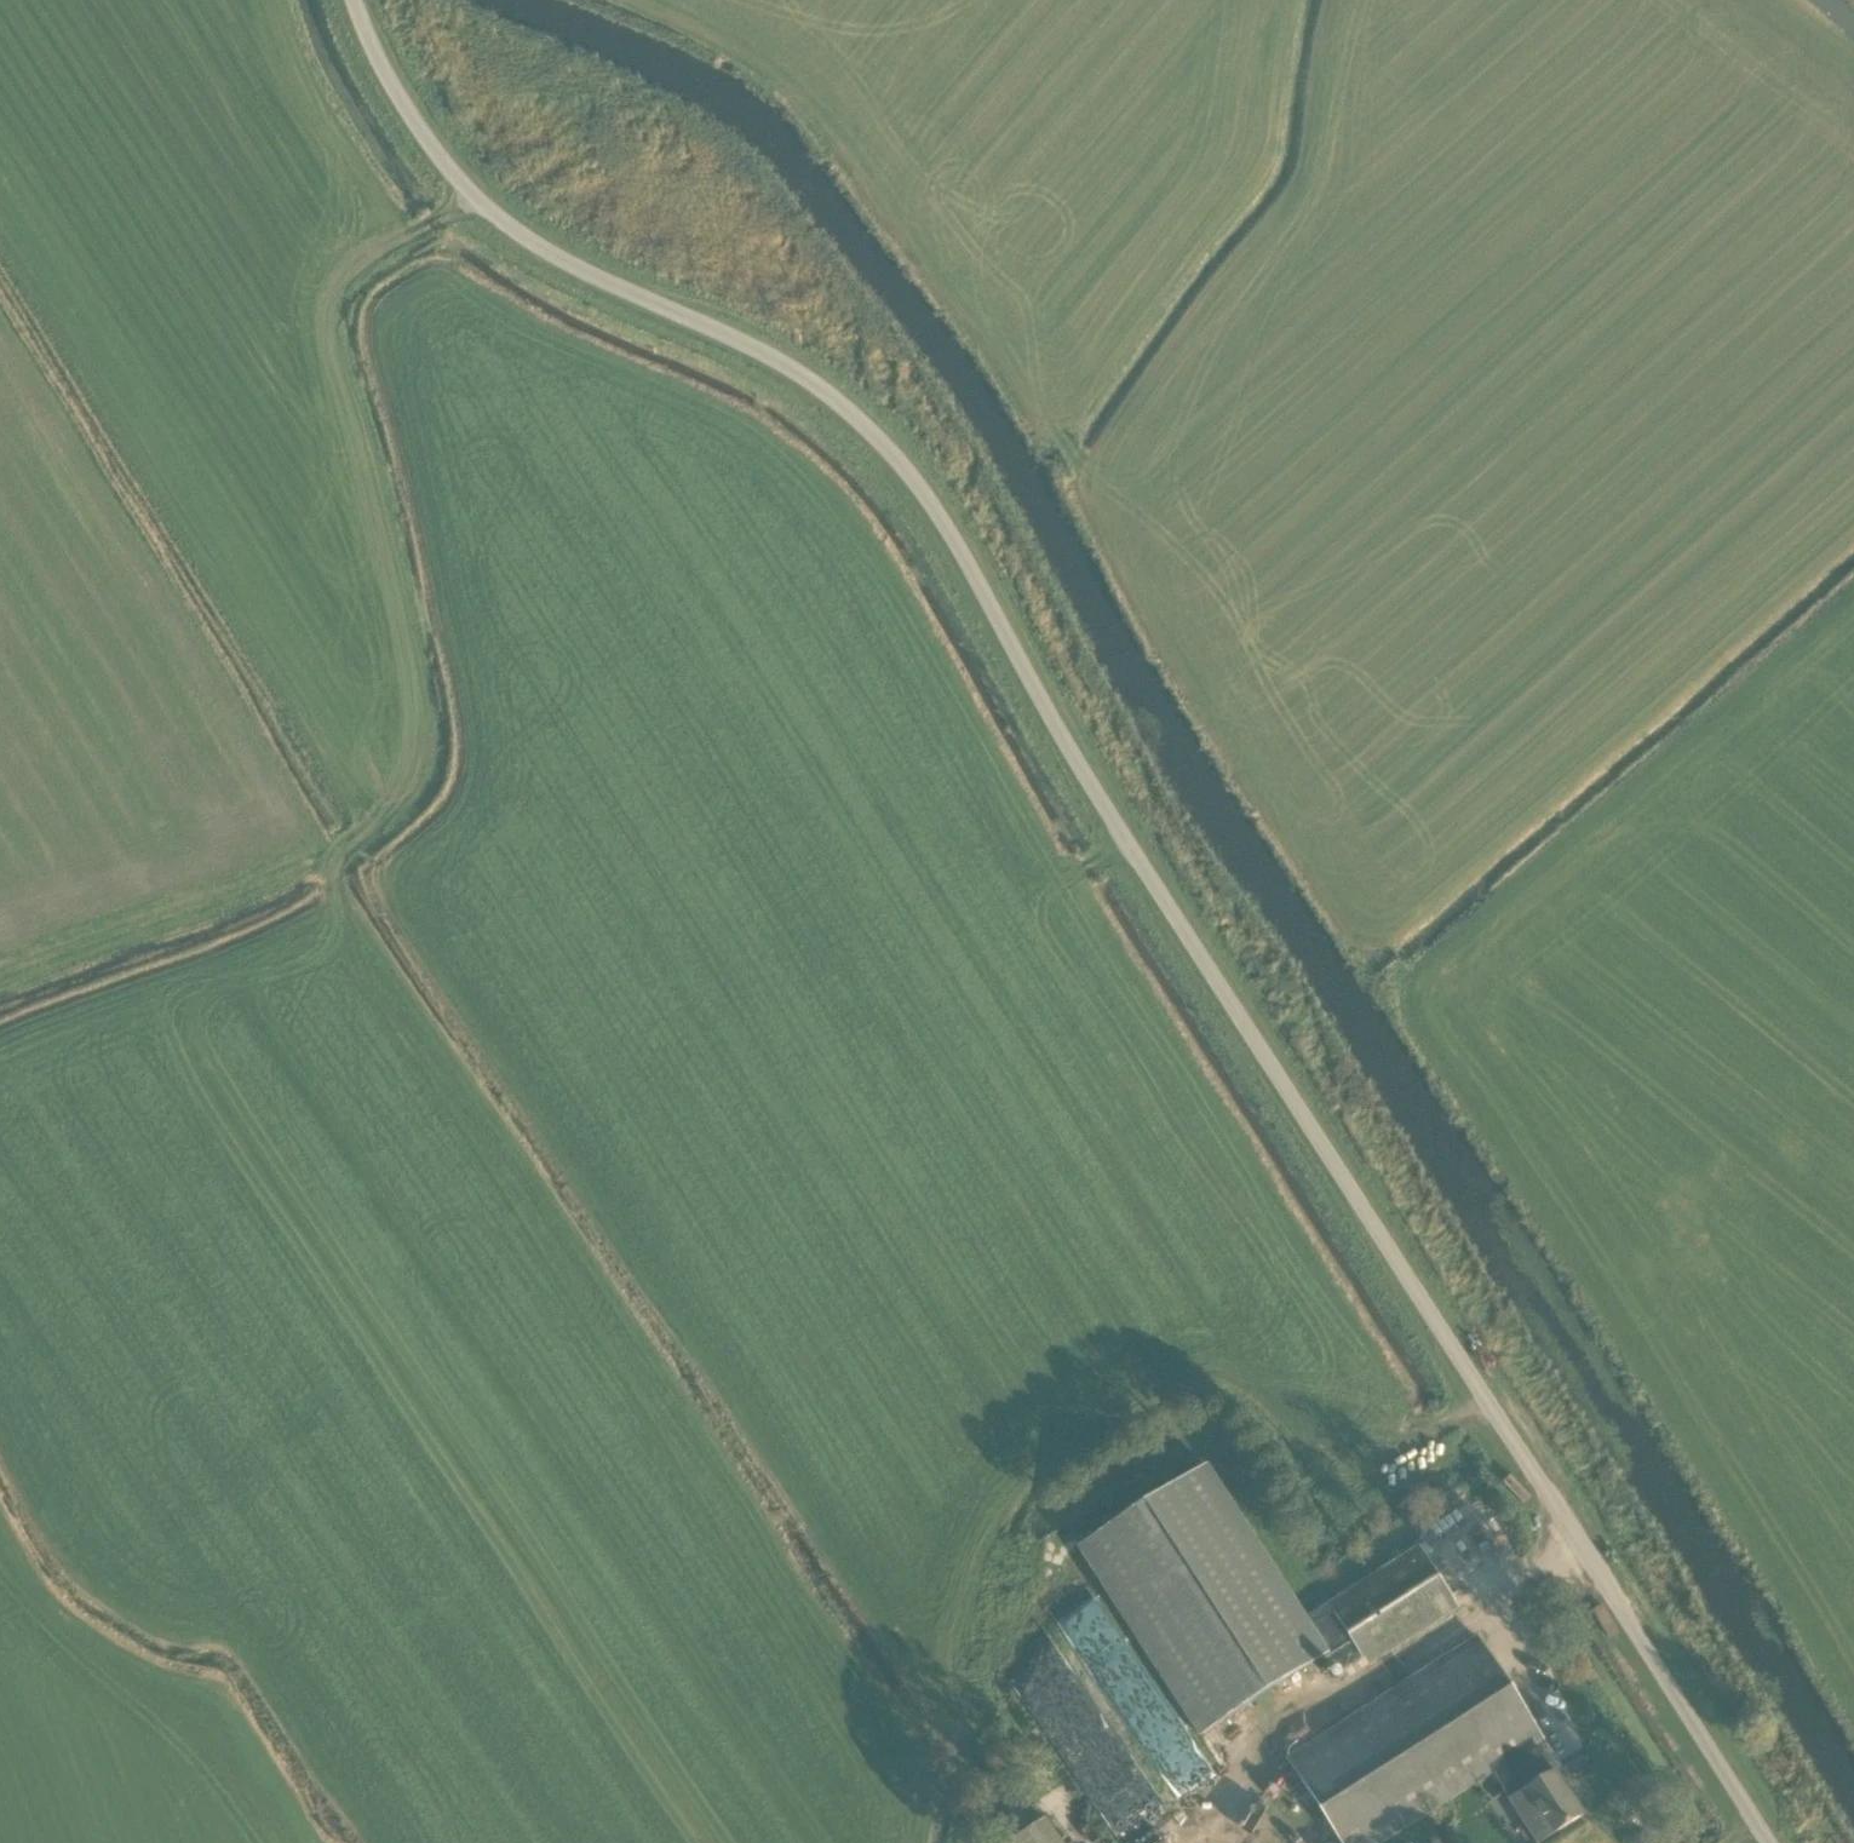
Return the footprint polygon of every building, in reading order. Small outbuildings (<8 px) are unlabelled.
[(1332,1664),(1343,1682),(1457,1609),(1417,1549),(1307,1620),(1214,1473),(1085,1554),(1201,1736),(1315,1664),(1320,1672),(1332,1664)] [(1286,1761),(1338,1842),(1383,1842),(1508,1763),(1526,1791),(1521,1794),(1550,1837),(1582,1816),(1555,1773),(1551,1775),(1533,1747),(1542,1741),(1476,1638),(1286,1761)] [(1055,1823),(1022,1842),(1067,1842),(1055,1823)]
